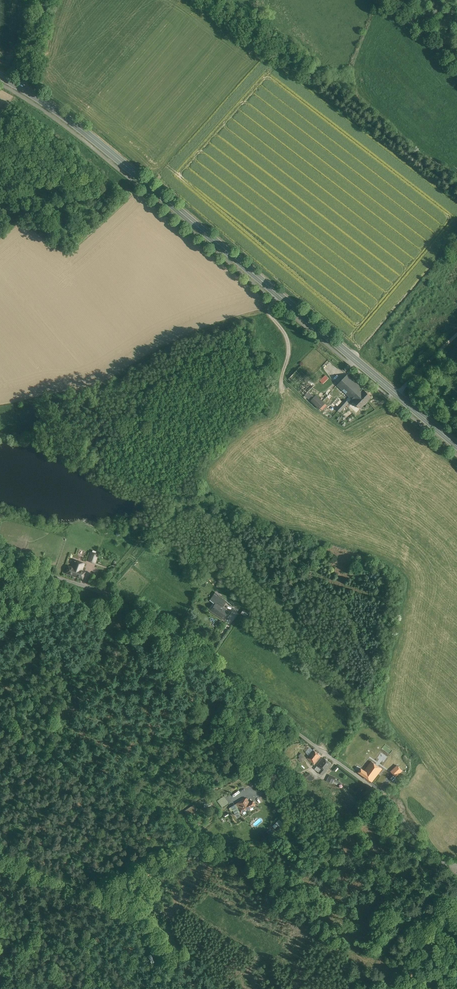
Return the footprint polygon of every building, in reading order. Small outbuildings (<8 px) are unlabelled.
[(315,385),(298,369),(288,379),(305,395),(308,392),(315,385)] [(318,379),(323,383),(328,378),(323,373),(318,379)] [(362,389),(347,375),(337,385),(352,399),(355,396),(356,396),(362,389)] [(364,391),(362,389),(356,396),(355,396),(352,399),(354,401),(354,402),(360,408),(364,405),(368,401),(371,397),(365,390),(364,391)] [(314,397),(308,392),(305,395),(311,401),(314,397)] [(314,397),(311,401),(318,407),(323,401),(316,395),(314,397)] [(343,402),(336,409),(340,412),(349,403),(346,400),(344,402),(343,402)] [(95,563),(98,555),(91,552),(88,561),(95,563)] [(79,562),(74,560),(71,567),(81,571),(84,564),(79,562)] [(71,567),(68,566),(66,572),(82,578),(84,572),(81,571),(71,567)] [(226,601),(215,593),(210,601),(213,603),(216,605),(217,604),(222,607),(226,601)] [(222,607),(217,604),(216,605),(211,612),(225,621),(230,614),(227,612),(228,611),(222,607)] [(321,756),(313,750),(306,759),(314,765),(321,756)] [(332,764),(324,758),(317,767),(321,770),(324,773),(325,773),(332,764)] [(371,762),(364,771),(371,776),(376,770),(379,773),(382,769),(378,767),(371,762)] [(398,766),(391,771),(396,777),(403,771),(398,766)] [(376,770),(371,776),(364,771),(361,769),(358,773),(372,783),(379,773),(376,770)] [(336,778),(329,775),(326,781),(337,786),(339,782),(335,780),(336,778)] [(224,797),(217,801),(221,808),(228,804),(224,797)] [(250,804),(247,799),(236,805),(241,813),(255,806),(253,802),(250,804)] [(185,811),(187,813),(189,811),(191,813),(197,809),(194,805),(185,811)] [(219,819),(212,823),(215,829),(222,825),(219,819)]
